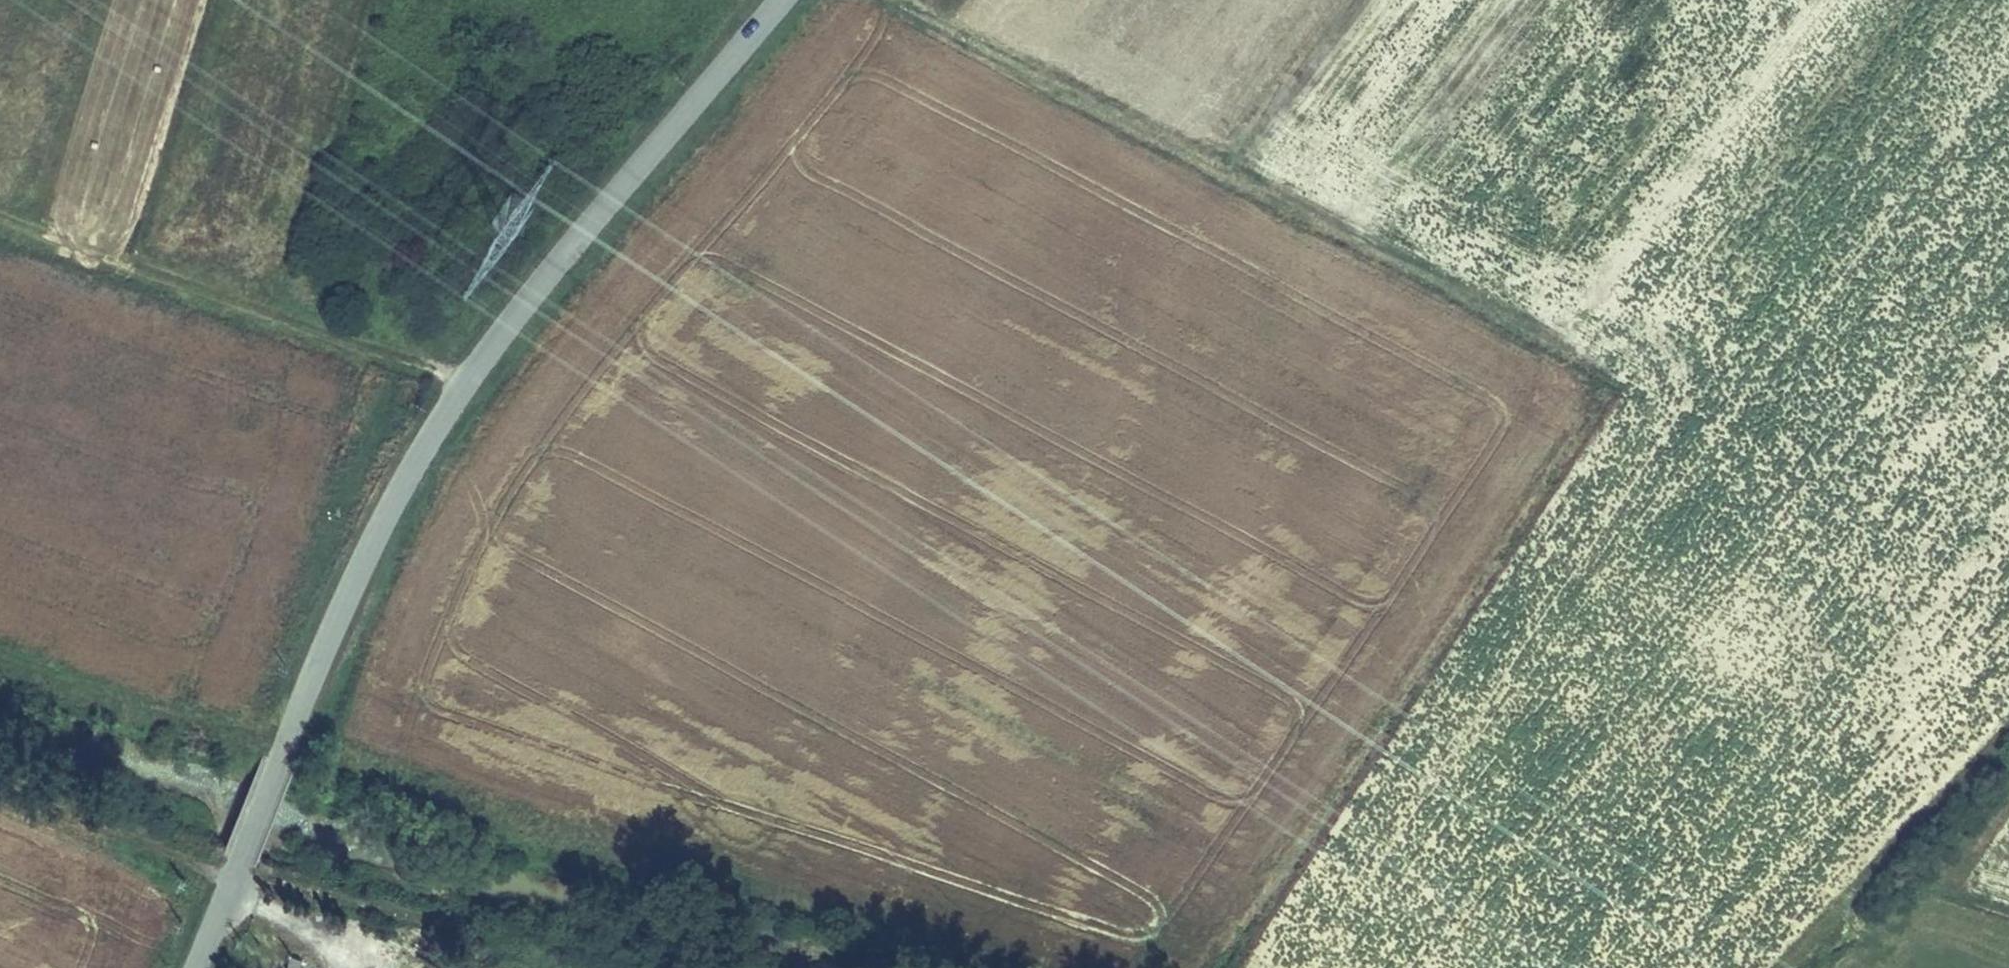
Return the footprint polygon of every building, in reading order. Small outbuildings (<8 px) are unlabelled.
[(283,926),(287,910),(274,907),(270,923),(283,926)] [(323,956),(324,948),(323,940),(318,934),(311,930),(303,929),(296,931),(290,937),(286,944),(286,952),(289,959),(295,965),(303,967),(311,967),(318,963),(323,956)]
